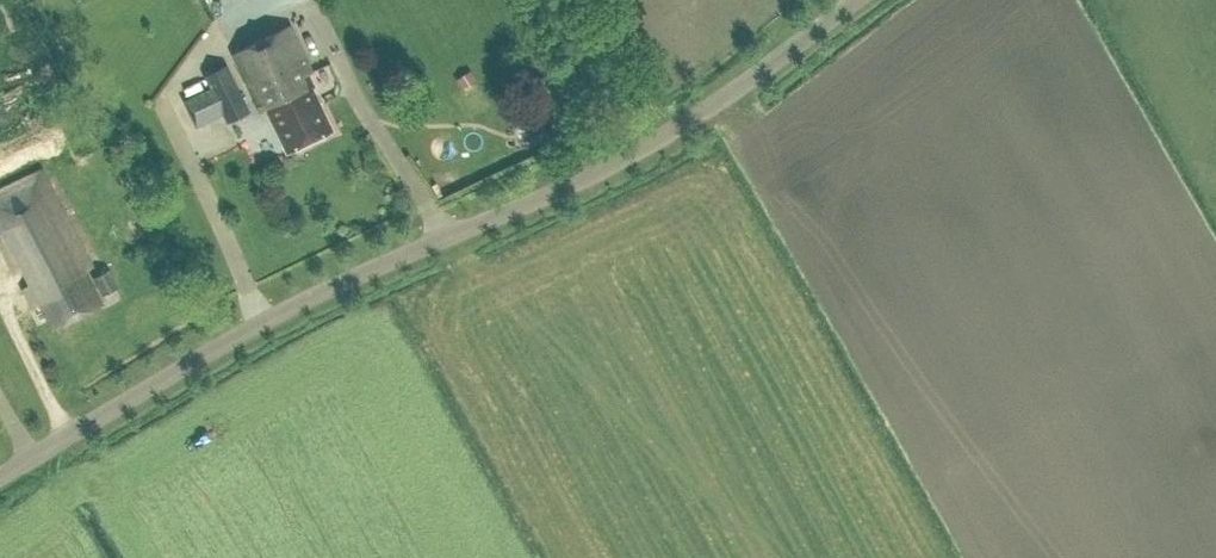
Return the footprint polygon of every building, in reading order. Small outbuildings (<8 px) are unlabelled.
[(312,72),(290,25),(233,53),(261,111),(266,109),(287,152),(332,130),(311,88),(314,86),(308,74),(312,72)] [(238,149),(261,138),(226,64),(202,76),(238,149)] [(614,110),(621,106),(615,96),(609,99),(614,110)] [(100,303),(83,270),(92,266),(41,170),(0,190),(0,226),(3,231),(0,232),(0,243),(15,272),(23,269),(31,283),(23,287),(33,306),(41,302),(54,326),(100,303)] [(102,294),(118,286),(109,268),(91,278),(102,294)]
